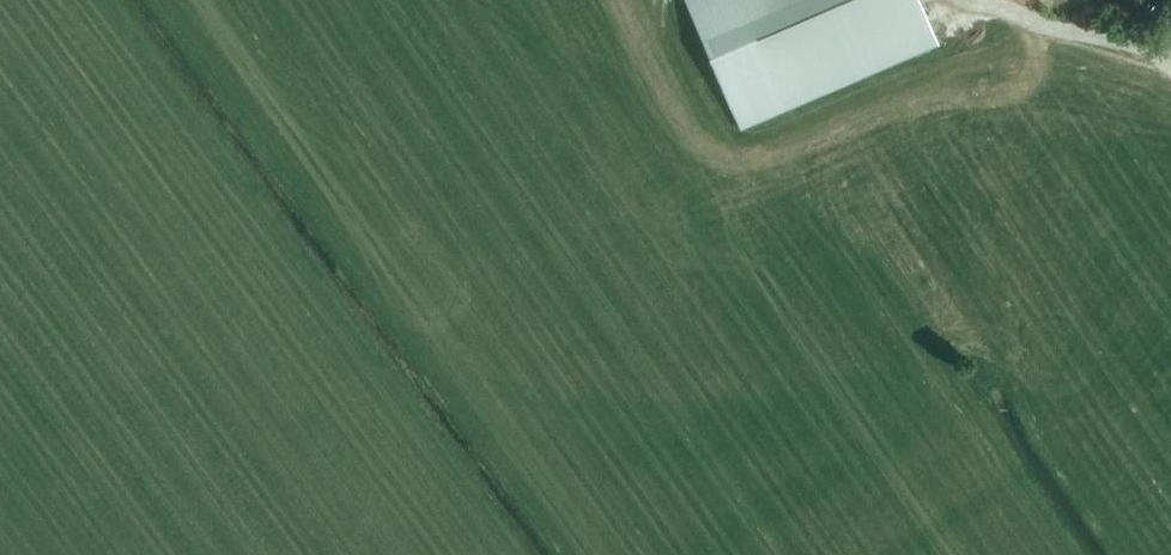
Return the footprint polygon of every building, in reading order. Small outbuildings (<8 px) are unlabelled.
[(939,45),(919,0),(685,0),(740,130),(939,45)]
